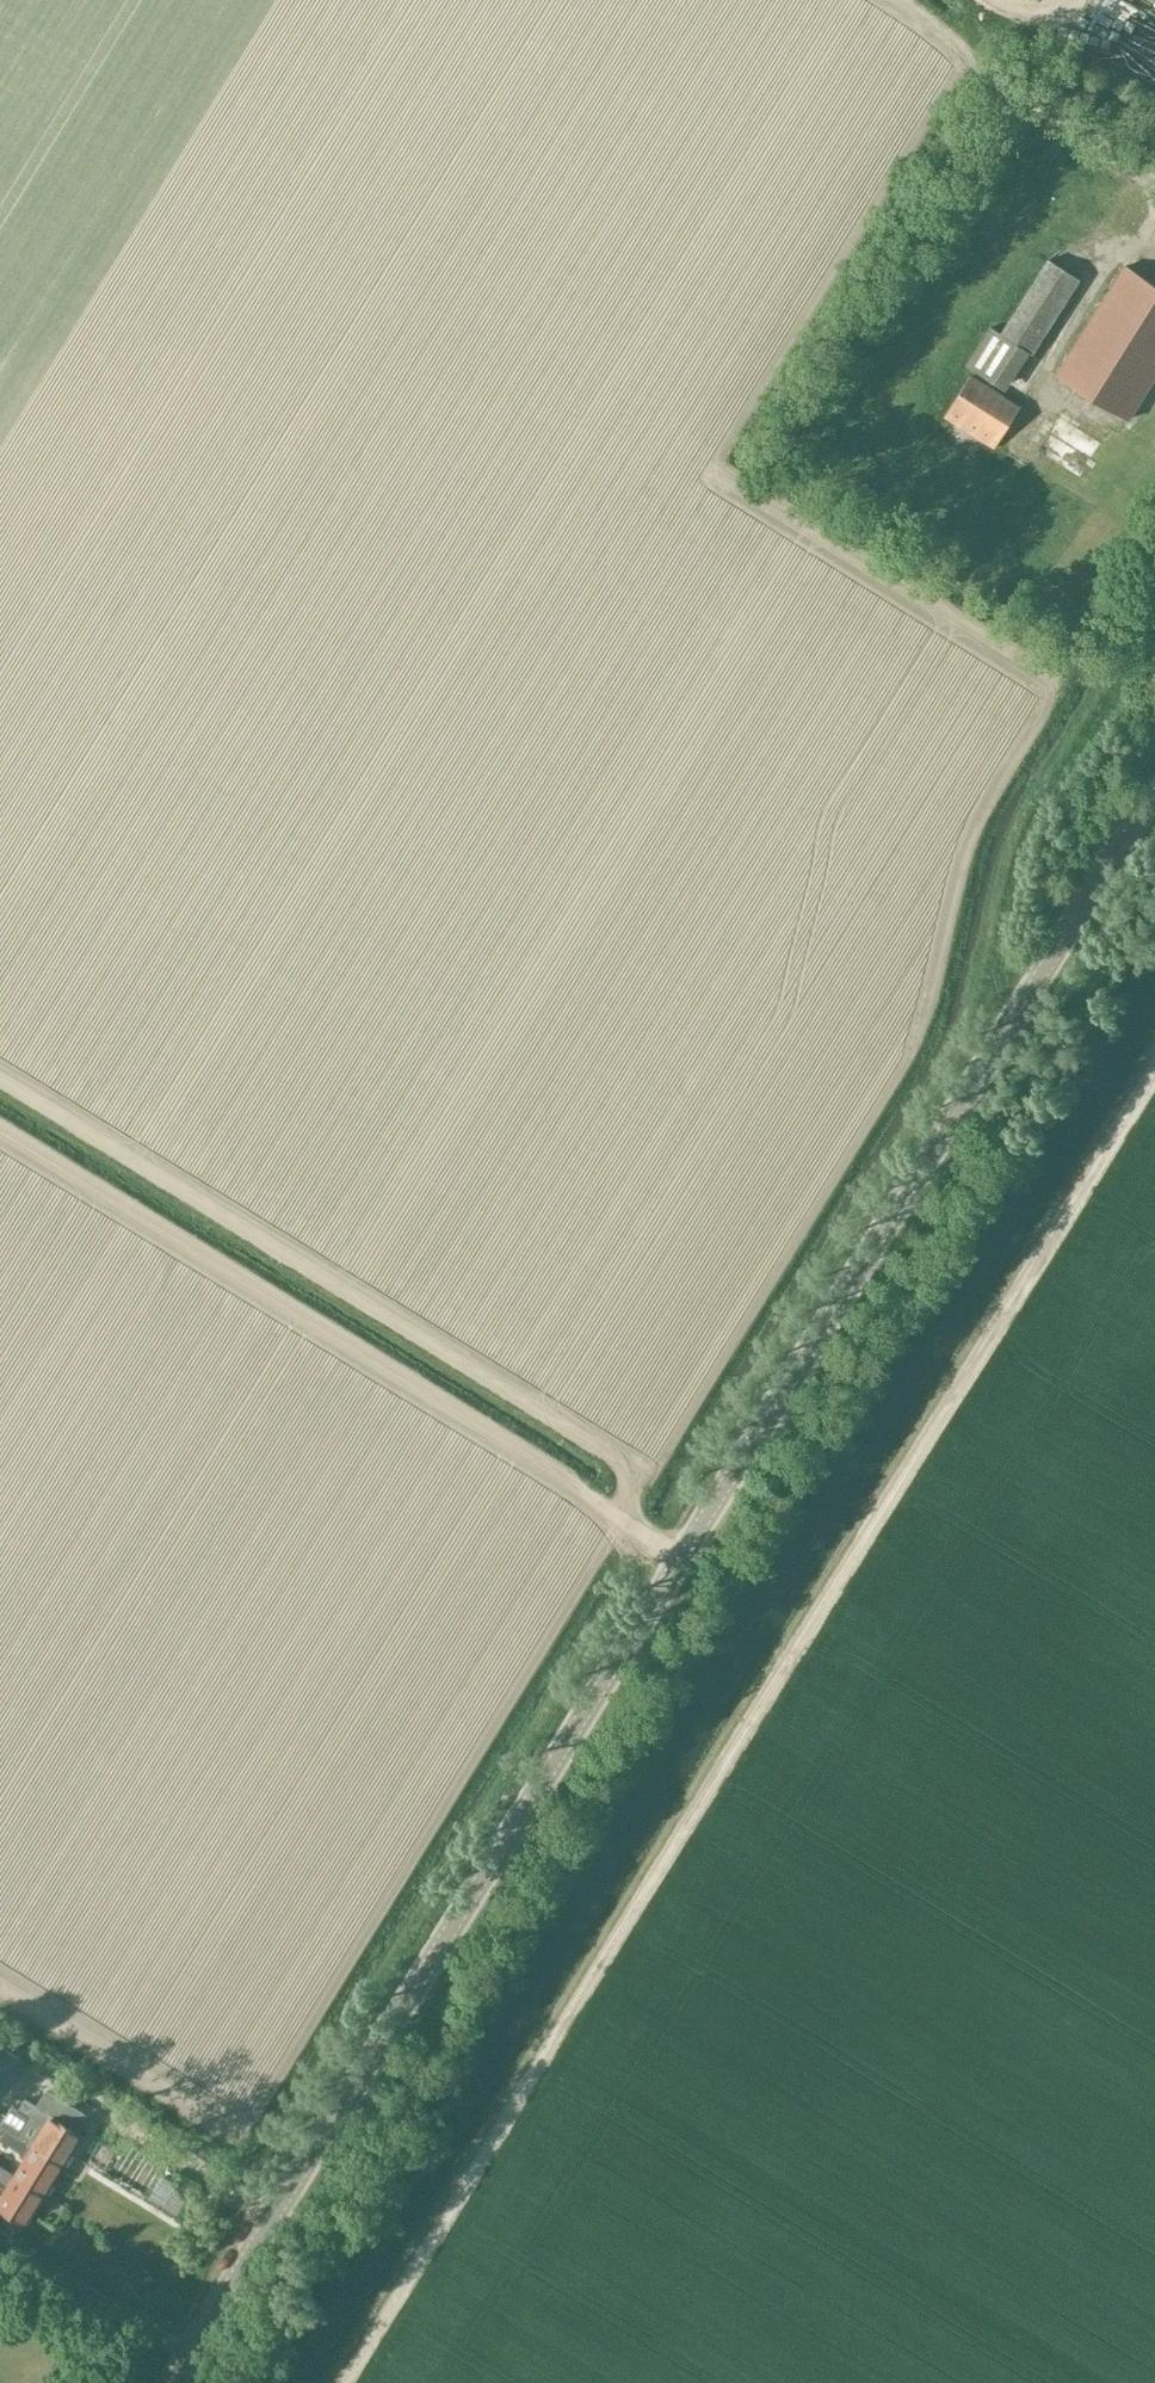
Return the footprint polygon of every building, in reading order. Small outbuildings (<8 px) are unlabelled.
[(1031,354),(1078,280),(1045,260),(998,333),(987,327),(963,364),(1004,390),(1028,352),(1031,354)] [(1122,268),(1055,377),(1127,421),(1154,376),(1154,289),(1122,268)] [(1019,406),(969,376),(942,417),(992,448),(1019,406)] [(0,2090),(21,2057),(0,2044),(0,2089),(0,2090)] [(76,2129),(86,2113),(46,2087),(36,2102),(24,2094),(17,2104),(11,2100),(0,2117),(0,2121),(8,2126),(6,2128),(64,2165),(83,2134),(76,2129)] [(93,2099),(80,2129),(98,2136),(111,2107),(93,2099)] [(64,2165),(6,2128),(0,2138),(26,2155),(15,2174),(14,2174),(45,2194),(64,2165)] [(15,2174),(0,2164),(0,2180),(8,2185),(0,2197),(0,2207),(26,2224),(45,2194),(14,2174),(15,2174)]
